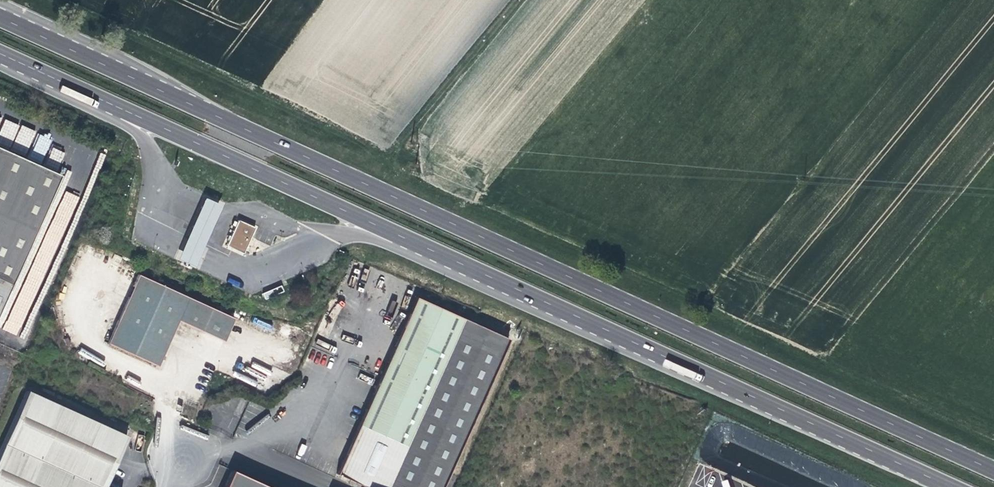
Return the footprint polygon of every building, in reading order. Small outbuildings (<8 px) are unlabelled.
[(52,173),(0,150),(0,289),(52,173)] [(207,198),(181,259),(197,267),(224,205),(207,198)] [(234,220),(223,244),(242,252),(251,229),(234,220)] [(133,266),(101,333),(151,356),(172,313),(218,334),(229,311),(133,266)] [(278,284),(259,292),(262,298),(281,291),(278,284)] [(501,338),(408,295),(328,470),(359,484),(358,486),(433,486),(501,338)] [(0,459),(0,486),(106,486),(129,437),(31,392),(0,459)] [(225,463),(214,486),(274,486),(225,463)]
